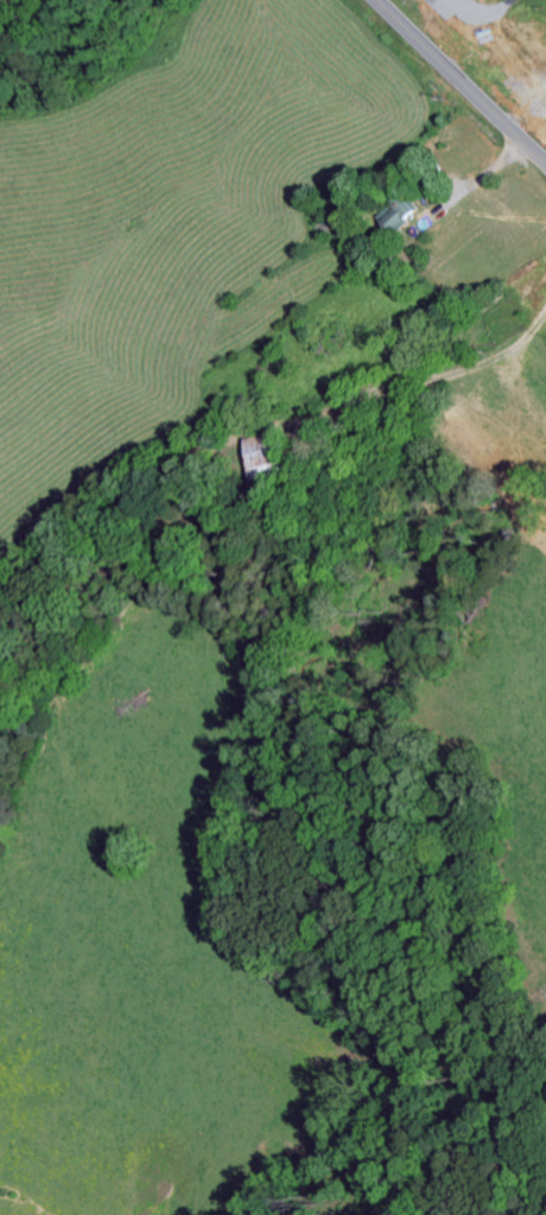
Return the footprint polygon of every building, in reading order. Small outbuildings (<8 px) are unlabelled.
[(386,212),(373,219),(381,234),(413,217),(405,202),(398,205),(394,197),(381,203),(386,212)] [(266,468),(265,441),(243,442),(244,469),(266,468)]
